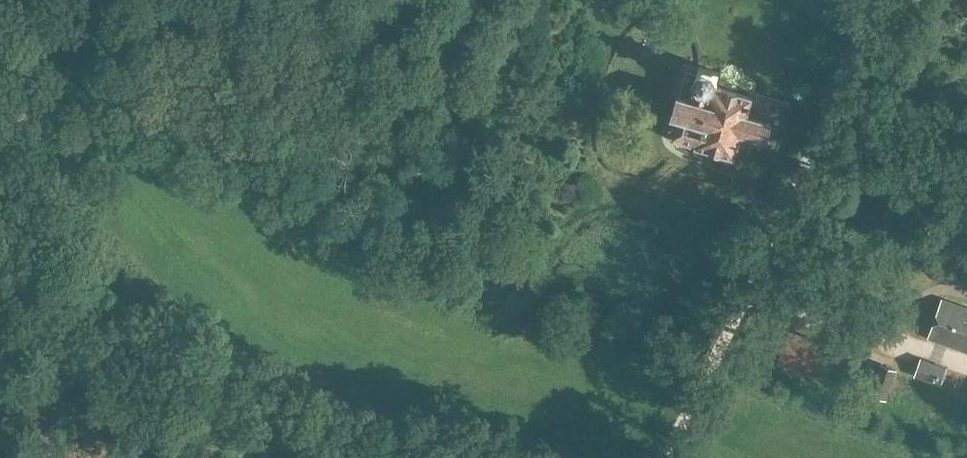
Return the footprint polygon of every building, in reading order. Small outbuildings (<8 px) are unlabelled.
[(679,93),(673,114),(673,126),(679,137),(697,142),(697,144),(730,154),(734,155),(736,148),(774,158),(790,102),(751,90),(750,95),(715,83),(719,69),(699,63),(698,64),(684,61),(675,92),(679,93)] [(928,335),(966,349),(966,307),(942,298),(928,335)] [(789,329),(777,362),(826,379),(838,347),(789,329)] [(921,359),(914,380),(940,388),(947,367),(921,359)] [(881,364),(869,397),(885,402),(896,369),(881,364)]
